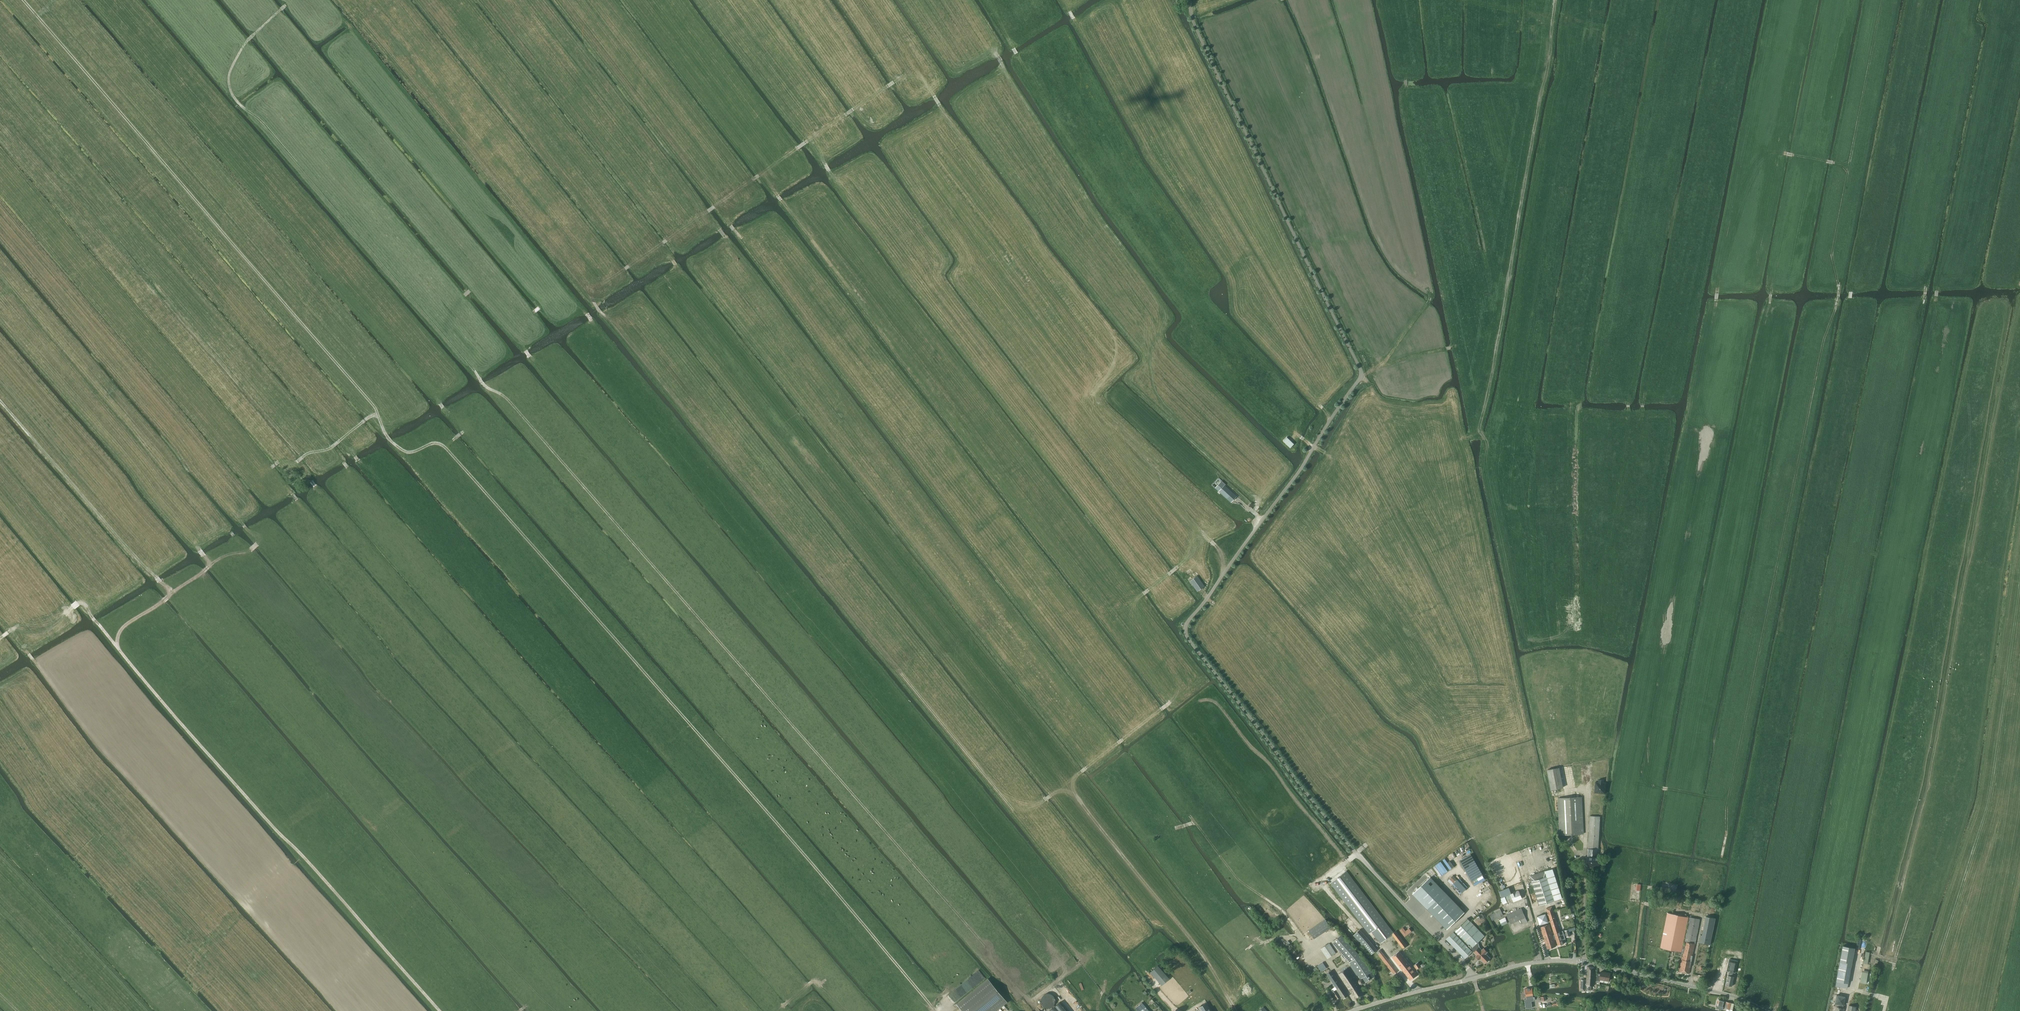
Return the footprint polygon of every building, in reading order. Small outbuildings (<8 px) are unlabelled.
[(1283,441),(1291,448),(1295,444),(1287,437),(1283,441)] [(288,477),(289,479),(292,483),(296,480),(292,474),(288,477)] [(1215,488),(1227,499),(1233,493),(1221,482),(1215,488)] [(1190,581),(1197,591),(1204,586),(1197,576),(1190,581)] [(1563,787),(1559,768),(1547,770),(1551,789),(1563,787)] [(1595,782),(1595,793),(1605,794),(1606,783),(1604,782),(1604,780),(1599,779),(1598,782),(1595,782)] [(1558,798),(1560,835),(1583,834),(1581,797),(1558,798)] [(1586,856),(1586,864),(1588,867),(1593,867),(1593,864),(1599,865),(1599,857),(1598,857),(1600,829),(1600,820),(1601,816),(1590,816),(1588,850),(1589,850),(1589,856),(1587,856),(1586,856)] [(1471,854),(1460,860),(1472,881),(1483,875),(1471,854)] [(1561,898),(1551,869),(1530,876),(1532,881),(1539,905),(1561,898)] [(1330,883),(1338,893),(1369,934),(1372,932),(1378,940),(1378,939),(1381,943),(1392,934),(1403,948),(1407,945),(1396,931),(1394,932),(1355,881),(1346,870),(1330,883)] [(1429,878),(1414,892),(1429,907),(1449,927),(1463,913),(1443,893),(1429,878)] [(1502,890),(1499,891),(1502,897),(1511,894),(1509,887),(1502,890)] [(1501,898),(1502,901),(1503,904),(1508,902),(1507,902),(1513,900),(1514,902),(1523,899),(1520,891),(1501,898)] [(1555,936),(1553,936),(1554,940),(1556,939),(1558,946),(1564,944),(1562,940),(1566,939),(1563,930),(1560,931),(1552,906),(1546,908),(1555,936)] [(1489,914),(1492,920),(1503,915),(1500,908),(1494,911),(1495,912),(1489,914)] [(1506,915),(1511,924),(1520,920),(1522,924),(1527,921),(1521,908),(1506,915)] [(1679,971),(1689,973),(1692,958),(1700,919),(1690,917),(1685,942),(1686,942),(1685,945),(1683,945),(1688,917),(1668,912),(1660,948),(1684,952),(1683,956),(1682,956),(1679,971)] [(1701,934),(1699,942),(1708,944),(1709,944),(1710,944),(1716,918),(1715,918),(1706,916),(1703,929),(1702,935),(1701,934)] [(1500,920),(1502,925),(1508,923),(1505,917),(1500,920)] [(1467,918),(1446,939),(1465,958),(1473,951),(1477,955),(1476,956),(1479,960),(1480,959),(1485,963),(1485,962),(1486,963),(1486,962),(1487,962),(1488,962),(1488,961),(1489,961),(1489,960),(1489,959),(1490,958),(1485,954),(1487,952),(1484,949),(1482,950),(1479,947),(1478,942),(1484,936),(1467,918)] [(1309,930),(1314,939),(1331,928),(1326,919),(1309,930)] [(1554,940),(1553,936),(1549,924),(1540,927),(1547,949),(1556,946),(1554,940)] [(1403,927),(1400,930),(1405,936),(1411,931),(1409,928),(1406,931),(1403,927)] [(1378,949),(1370,941),(1360,929),(1353,935),(1362,945),(1363,944),(1372,954),(1378,949)] [(1360,955),(1342,935),(1333,943),(1350,964),(1361,979),(1363,978),(1366,982),(1375,976),(1361,955),(1360,955)] [(1321,949),(1328,959),(1336,953),(1329,943),(1321,949)] [(1855,948),(1843,946),(1837,981),(1848,983),(1855,948)] [(1377,952),(1394,975),(1397,972),(1380,949),(1377,952)] [(1392,957),(1402,969),(1405,973),(1410,980),(1418,974),(1414,968),(1413,969),(1399,951),(1392,957)] [(1729,959),(1727,971),(1729,971),(1729,972),(1733,972),(1735,972),(1737,961),(1729,959)] [(1150,972),(1161,985),(1169,978),(1158,966),(1150,972)] [(1586,990),(1591,990),(1591,985),(1594,986),(1595,967),(1587,966),(1586,983),(1585,983),(1586,979),(1582,979),(1581,989),(1585,989),(1585,985),(1586,985),(1586,990)] [(1347,968),(1339,974),(1355,998),(1365,994),(1358,984),(1359,984),(1360,984),(1362,984),(1364,983),(1364,981),(1363,979),(1361,979),(1359,980),(1358,982),(1359,982),(1358,983),(1347,968)] [(1327,974),(1337,989),(1342,987),(1335,976),(1332,970),(1327,974)] [(1597,973),(1597,983),(1599,984),(1600,979),(1609,981),(1610,973),(1601,971),(1601,974),(1597,973)] [(957,1004),(963,1010),(996,1010),(1007,1002),(997,989),(988,979),(957,1004)] [(1342,987),(1337,989),(1336,990),(1333,992),(1337,999),(1341,997),(1340,996),(1341,996),(1343,999),(1348,995),(1342,987)] [(1524,989),(1526,999),(1531,998),(1531,997),(1533,997),(1532,988),(1524,989)] [(1055,1002),(1055,1001),(1055,999),(1055,998),(1054,997),(1054,996),(1053,995),(1052,994),(1050,994),(1049,994),(1048,994),(1047,994),(1046,994),(1044,994),(1043,995),(1043,996),(1042,997),(1041,998),(1041,999),(1041,1001),(1041,1002),(1041,1003),(1042,1004),(1042,1005),(1043,1006),(1044,1007),(1046,1007),(1047,1008),(1048,1008),(1049,1008),(1050,1007),(1052,1007),(1053,1006),(1053,1005),(1054,1004),(1055,1003),(1055,1002)] [(1717,1008),(1723,1009),(1725,1001),(1718,1000),(1717,1008)] [(1060,1002),(1049,1010),(1066,1010),(1060,1002)] [(1198,1007),(1200,1010),(1211,1010),(1206,1003),(1198,1007)]
